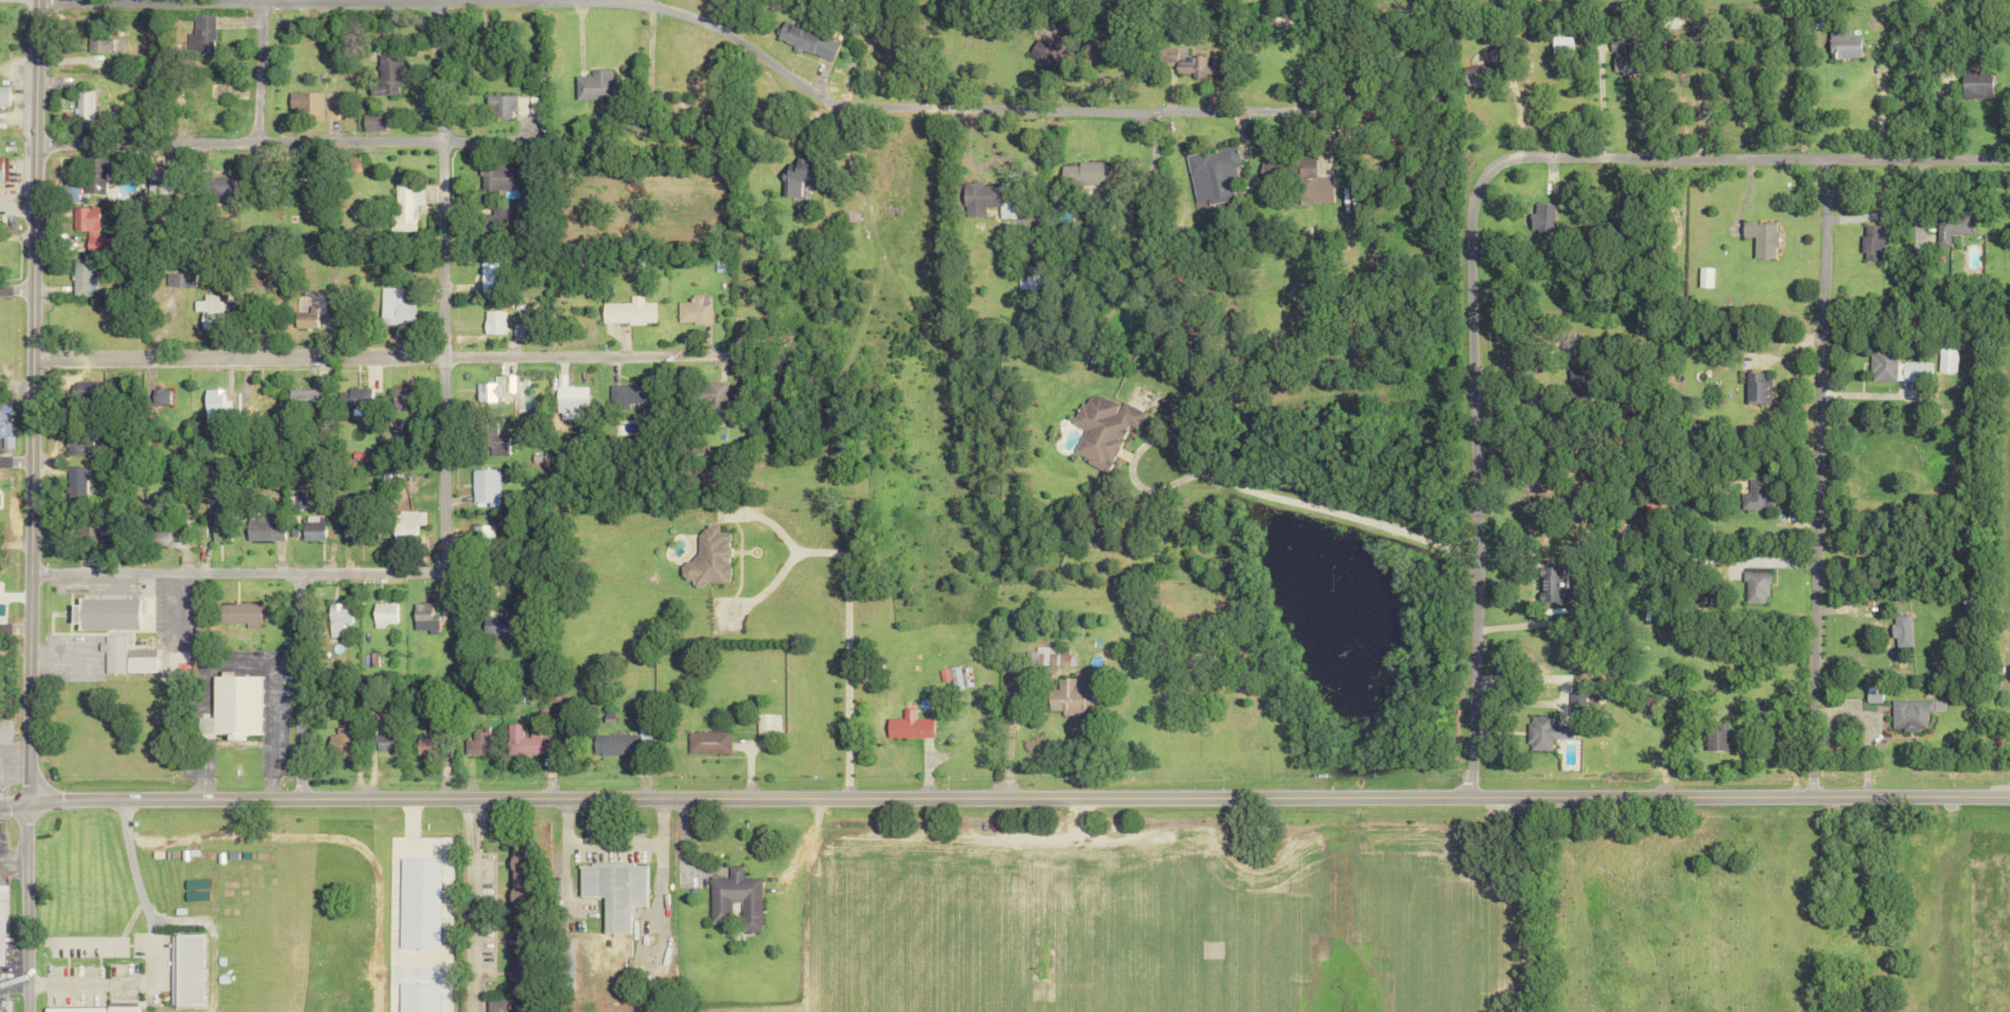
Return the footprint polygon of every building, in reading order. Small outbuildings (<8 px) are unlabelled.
[(211,16),(190,15),(189,35),(182,35),(182,53),(210,53),(211,16)] [(838,45),(782,22),(774,40),(831,63),(838,45)] [(1857,37),(1846,37),(1846,28),(1826,29),(1827,59),(1858,59),(1857,37)] [(108,52),(108,32),(84,33),(85,53),(108,52)] [(1570,38),(1550,37),(1549,55),(1570,56),(1570,38)] [(1622,52),(1621,38),(1608,39),(1608,53),(1622,52)] [(377,96),(400,95),(400,61),(394,61),(394,54),(377,54),(377,96)] [(1611,54),(1611,67),(1622,67),(1622,54),(1611,54)] [(1218,77),(1217,56),(1208,56),(1208,65),(1203,65),(1203,58),(1173,59),(1174,73),(1187,73),(1187,77),(1218,77)] [(1463,88),(1496,83),(1493,62),(1460,67),(1463,88)] [(608,100),(608,89),(613,89),(613,77),(608,78),(608,70),(588,71),(588,76),(571,77),(572,100),(608,100)] [(1989,99),(1989,75),(1979,75),(1979,71),(1958,72),(1959,99),(1989,99)] [(89,121),(90,92),(73,91),(72,120),(89,121)] [(314,121),(338,120),(337,92),(287,93),(288,114),(313,113),(314,121)] [(512,118),(512,96),(484,95),(483,118),(512,118)] [(536,98),(524,98),(524,113),(536,113),(536,98)] [(382,114),(361,115),(361,131),(382,131),(382,114)] [(1183,157),(1194,205),(1233,196),(1231,185),(1240,183),(1232,146),(1183,157)] [(106,158),(83,158),(82,194),(105,194),(106,158)] [(799,197),(800,182),(813,182),(813,160),(787,159),(787,176),(780,176),(779,197),(799,197)] [(1315,204),(1313,159),(1258,161),(1258,175),(1282,175),(1282,168),(1295,168),(1296,205),(1315,204)] [(1103,162),(1076,163),(1076,166),(1060,167),(1061,187),(1110,186),(1110,167),(1103,167),(1103,162)] [(145,195),(166,194),(165,165),(144,166),(145,195)] [(508,190),(507,165),(477,166),(478,191),(508,190)] [(228,200),(230,179),(214,177),(213,187),(215,188),(214,199),(228,200)] [(985,217),(985,207),(1000,207),(1000,219),(1015,219),(1015,195),(1002,195),(1002,186),(982,186),(982,182),(963,183),(963,218),(985,217)] [(391,185),(393,230),(411,230),(410,205),(420,205),(419,185),(391,185)] [(1537,222),(1553,222),(1554,204),(1537,204),(1537,222)] [(501,207),(481,207),(479,234),(500,235),(501,207)] [(95,208),(70,208),(71,233),(96,232),(95,208)] [(858,211),(842,211),(842,223),(857,223),(858,211)] [(1947,246),(1947,235),(1969,234),(1969,214),(1934,215),(1935,247),(1947,246)] [(1774,224),(1740,224),(1740,238),(1751,238),(1751,259),(1773,260),(1774,224)] [(1880,226),(1860,226),(1860,261),(1880,262),(1880,226)] [(112,238),(84,238),(85,253),(113,252),(112,238)] [(477,250),(478,291),(494,290),(493,250),(477,250)] [(70,296),(93,296),(94,260),(71,260),(70,296)] [(1016,266),(1017,289),(1036,288),(1036,266),(1016,266)] [(1696,288),(1709,288),(1710,268),(1697,268),(1696,288)] [(193,288),(194,274),(164,273),(164,287),(193,288)] [(399,287),(379,287),(379,323),(410,324),(410,303),(399,303),(399,287)] [(193,300),(192,311),(201,311),(200,327),(214,327),(214,318),(222,318),(222,307),(224,307),(224,301),(216,301),(216,294),(202,293),(202,300),(193,300)] [(708,294),(690,294),(690,302),(675,302),(675,322),(708,322),(708,294)] [(628,303),(599,303),(599,324),(653,322),(652,302),(641,302),(640,295),(627,295),(628,303)] [(294,327),(316,327),(317,305),(310,305),(310,312),(294,311),(294,327)] [(501,310),(481,310),(480,333),(501,333),(501,310)] [(509,340),(523,341),(523,324),(509,323),(509,340)] [(1929,381),(1929,362),(1894,362),(1894,348),(1870,348),(1869,380),(1929,381)] [(1768,404),(1768,371),(1744,372),(1744,404),(1768,404)] [(584,386),(563,386),(563,373),(554,373),(554,420),(584,420),(584,386)] [(511,376),(501,376),(501,383),(474,383),(474,401),(496,401),(496,391),(511,391),(511,376)] [(725,414),(725,381),(703,382),(704,414),(725,414)] [(646,384),(607,385),(607,407),(626,406),(626,403),(646,403),(646,384)] [(411,407),(411,387),(390,387),(390,407),(411,407)] [(371,402),(371,388),(346,388),(346,408),(361,407),(361,402),(371,402)] [(167,404),(168,389),(152,389),(152,403),(167,404)] [(227,401),(221,401),(221,389),(201,389),(202,418),(228,417),(227,401)] [(1106,470),(1126,425),(1134,429),(1142,411),(1121,401),(1119,406),(1086,390),(1071,423),(1083,429),(1071,454),(1106,470)] [(259,407),(270,407),(270,391),(249,391),(249,418),(259,418),(259,407)] [(380,425),(388,425),(387,402),(379,403),(380,425)] [(0,439),(0,447),(9,447),(9,404),(0,404),(0,439)] [(505,454),(505,436),(493,436),(493,425),(482,425),(483,455),(505,454)] [(91,454),(91,438),(63,439),(63,455),(91,454)] [(85,500),(86,467),(65,466),(64,499),(85,500)] [(496,506),(495,469),(469,469),(469,501),(485,501),(485,506),(496,506)] [(400,473),(379,474),(380,489),(401,489),(400,473)] [(1739,508),(1769,509),(1770,480),(1747,479),(1747,493),(1740,493),(1739,508)] [(303,508),(303,494),(288,494),(288,508),(303,508)] [(392,537),(414,536),(414,525),(423,524),(422,511),(391,512),(392,537)] [(321,541),(321,516),(301,515),(300,540),(321,541)] [(211,542),(229,540),(227,518),(209,519),(211,542)] [(244,541),(282,540),(281,521),(243,522),(244,541)] [(340,524),(340,540),(361,541),(361,525),(340,524)] [(727,584),(730,532),(718,531),(718,525),(700,524),(698,559),(682,558),(681,578),(693,579),(693,582),(727,584)] [(470,536),(490,536),(489,525),(470,526),(470,536)] [(150,527),(149,546),(182,547),(183,528),(150,527)] [(1559,601),(1560,566),(1542,566),(1540,601),(1559,601)] [(1743,572),(1743,602),(1767,602),(1766,571),(1743,572)] [(76,629),(138,629),(139,613),(147,613),(147,598),(76,598),(76,605),(69,605),(69,622),(76,622),(76,629)] [(258,604),(217,603),(216,623),(243,623),(243,628),(257,628),(258,604)] [(348,603),(325,604),(326,637),(339,636),(339,624),(349,623),(348,603)] [(395,604),(371,603),(371,628),(379,628),(379,623),(394,623),(395,604)] [(411,630),(426,629),(426,634),(436,634),(435,615),(429,615),(428,603),(411,603),(411,630)] [(483,614),(483,635),(508,634),(508,613),(483,614)] [(1891,616),(1894,649),(1912,647),(1908,614),(1891,616)] [(122,673),(123,635),(103,635),(103,648),(102,672),(122,673)] [(153,672),(153,649),(124,648),(124,672),(153,672)] [(970,687),(968,665),(936,669),(938,682),(949,680),(950,689),(970,687)] [(1055,678),(1056,689),(1043,689),(1044,710),(1060,710),(1060,716),(1084,715),(1084,701),(1091,701),(1090,672),(1072,672),(1072,678),(1055,678)] [(258,676),(229,675),(229,673),(209,673),(209,718),(195,717),(195,733),(224,734),(224,740),(239,740),(239,734),(257,734),(258,676)] [(1568,713),(1580,714),(1580,692),(1568,692),(1568,713)] [(1656,711),(1656,698),(1632,699),(1632,711),(1656,711)] [(1932,700),(1890,700),(1890,730),(1924,730),(1925,713),(1931,713),(1932,700)] [(930,738),(930,719),(912,718),(913,709),(900,709),(900,718),(884,718),(884,737),(930,738)] [(777,714),(755,714),(755,735),(777,734),(777,714)] [(1549,750),(1550,739),(1570,739),(1570,725),(1550,725),(1550,717),(1527,717),(1527,750),(1549,750)] [(505,755),(554,754),(554,738),(538,738),(538,734),(520,734),(520,724),(505,724),(505,755)] [(1727,750),(1727,724),(1719,724),(1718,731),(1706,731),(1706,750),(1727,750)] [(333,757),(349,758),(350,727),(334,726),(333,757)] [(426,737),(414,738),(415,755),(431,754),(430,728),(426,729),(426,737)] [(487,732),(470,731),(470,740),(463,740),(462,753),(487,754),(487,732)] [(686,754),(729,753),(728,731),(686,732),(686,754)] [(591,754),(638,754),(638,735),(591,734),(591,754)] [(372,735),(372,750),(387,750),(387,754),(398,754),(397,735),(372,735)] [(507,913),(529,913),(530,847),(508,846),(507,913)] [(601,933),(628,933),(628,906),(644,906),(644,864),(577,864),(577,897),(601,896),(601,933)] [(708,878),(708,923),(729,923),(729,902),(739,902),(739,931),(758,931),(758,878),(740,878),(740,865),(726,865),(726,878),(708,878)] [(508,990),(527,990),(528,924),(509,924),(508,990)] [(201,1005),(202,934),(175,934),(174,1005),(201,1005)] [(560,939),(562,955),(571,954),(569,937),(560,939)] [(486,1000),(486,1011),(505,1011),(506,1001),(486,1000)]
